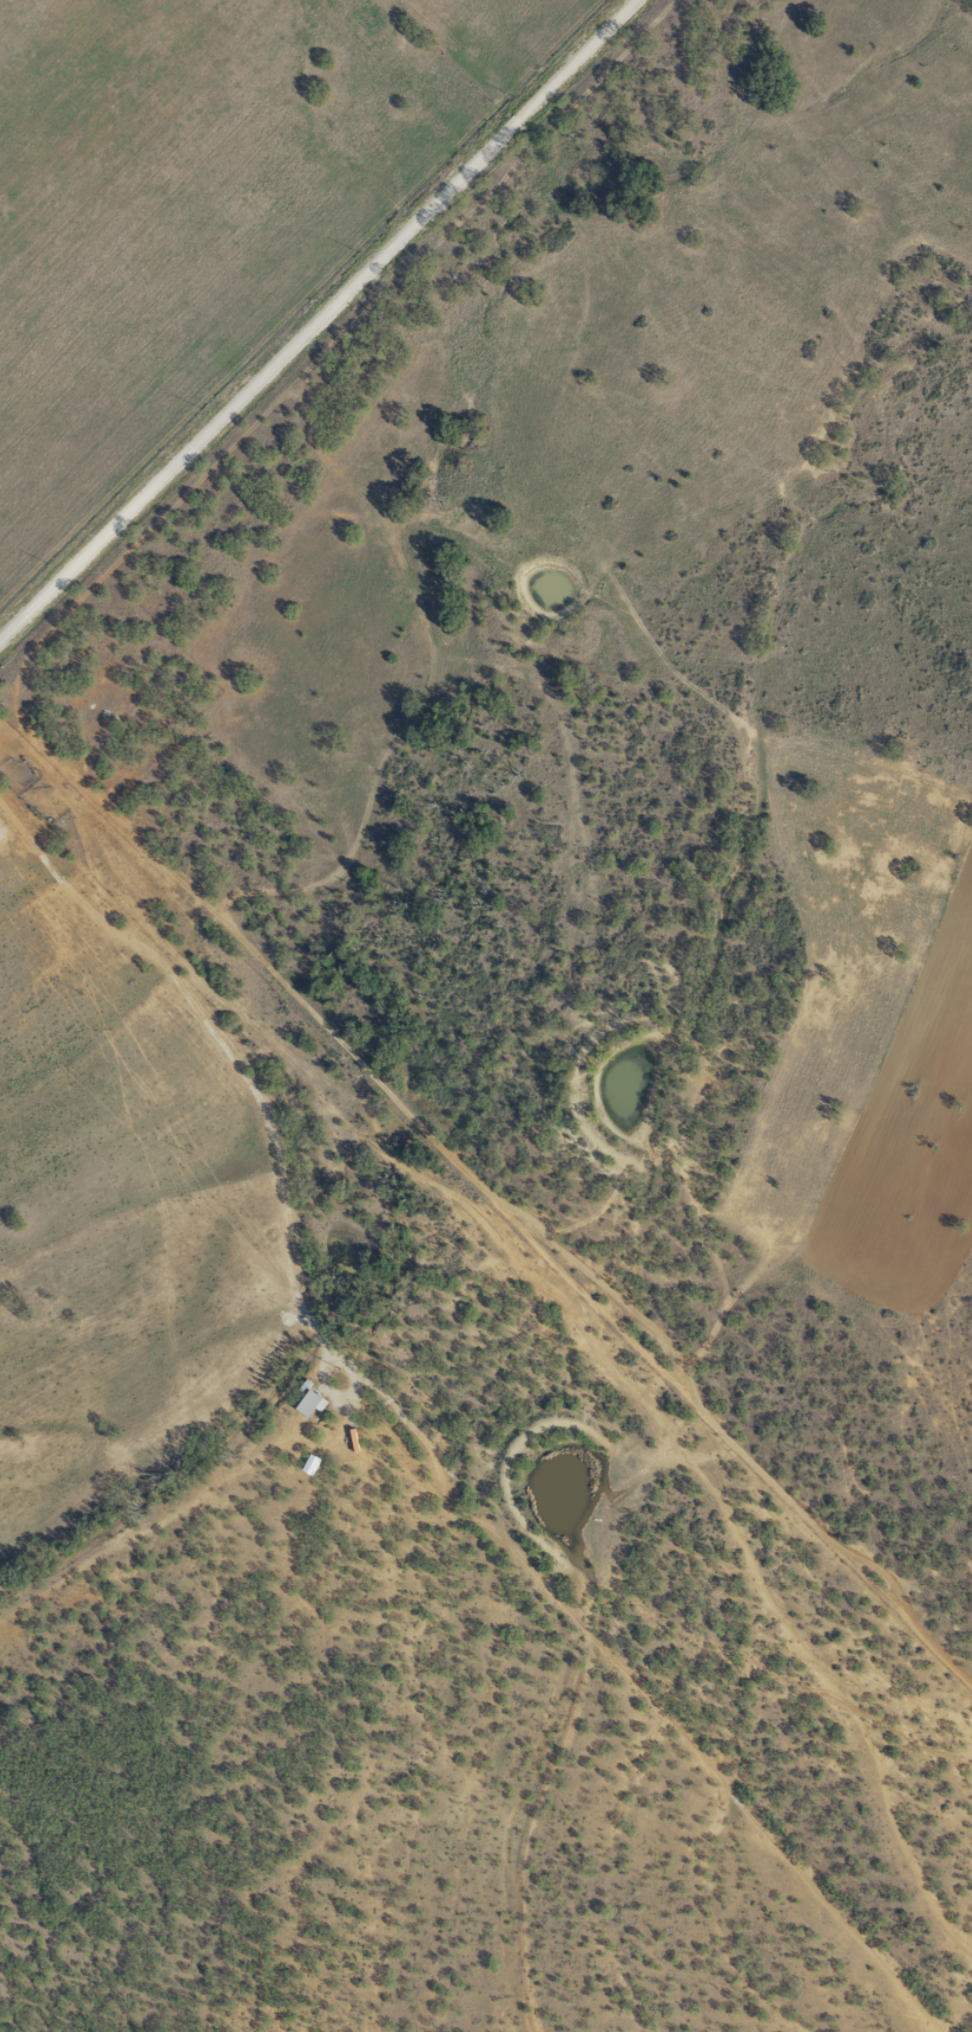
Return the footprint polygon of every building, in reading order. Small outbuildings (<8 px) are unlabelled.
[(289,1408),(304,1419),(319,1398),(305,1387),(289,1408)]
